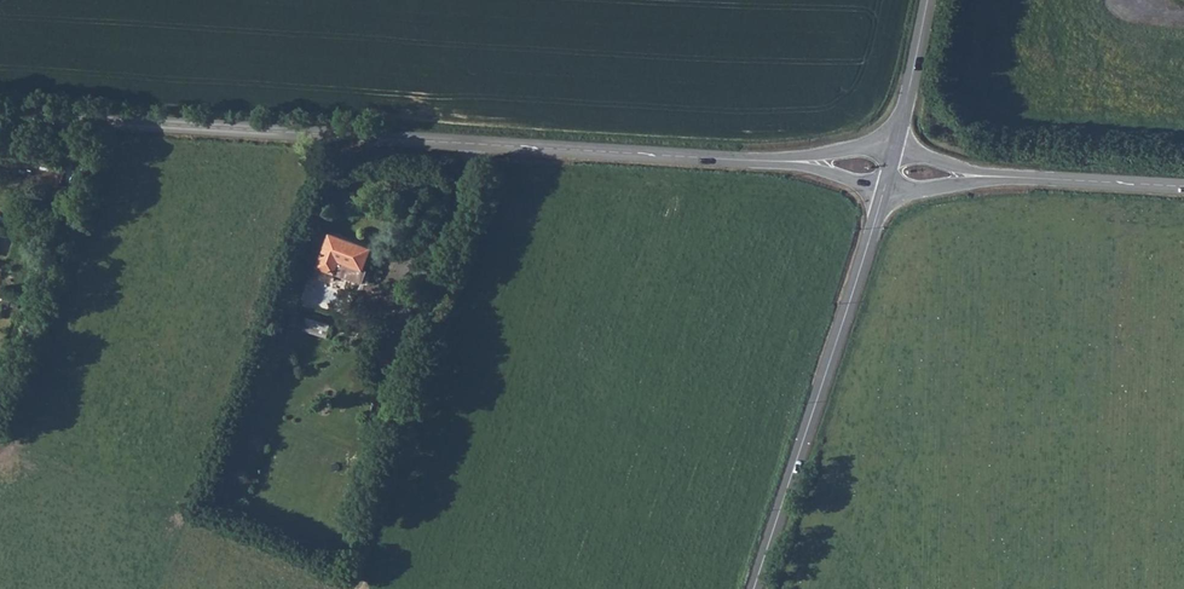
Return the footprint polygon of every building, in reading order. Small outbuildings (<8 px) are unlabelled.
[(46,175),(40,194),(56,198),(61,179),(46,175)] [(381,248),(335,231),(322,266),(368,283),(381,248)] [(308,316),(305,331),(330,336),(333,321),(308,316)] [(399,344),(391,365),(404,370),(412,349),(399,344)]
